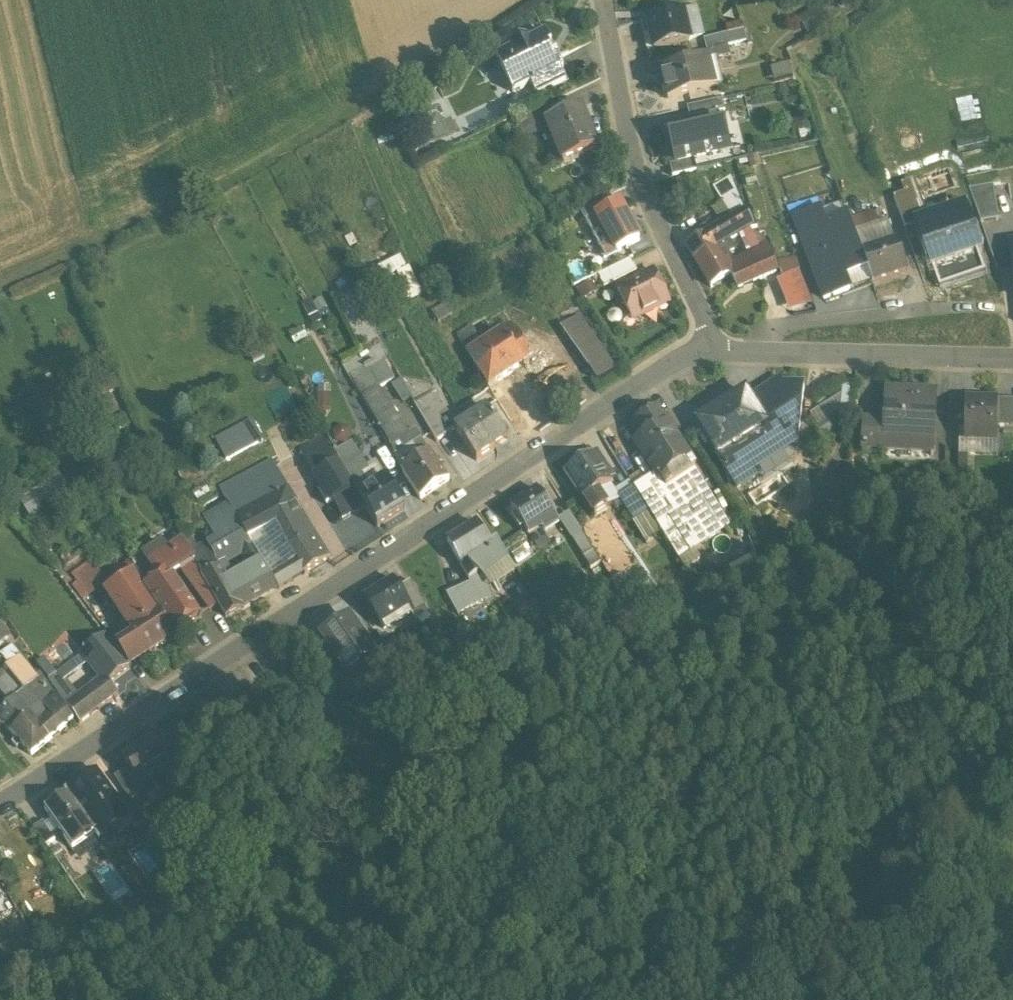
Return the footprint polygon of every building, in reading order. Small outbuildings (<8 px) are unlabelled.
[(681,11),(640,21),(647,52),(648,53),(655,50),(689,42),(681,11)] [(743,31),(723,37),(725,48),(746,43),(743,31)] [(545,32),(528,41),(526,38),(510,46),(511,48),(494,57),(513,95),(531,86),(524,72),(556,56),(545,32)] [(723,37),(704,41),(707,53),(725,48),(723,37)] [(686,55),(659,62),(661,73),(688,67),(686,55)] [(556,56),(524,72),(531,86),(536,96),(568,81),(556,56)] [(661,73),(661,74),(668,103),(716,91),(709,62),(688,67),(661,73)] [(558,100),(513,121),(520,135),(545,122),(564,115),(558,100)] [(722,103),(687,111),(689,123),(719,116),(719,117),(725,115),(722,103)] [(564,115),(545,122),(562,167),(598,153),(581,108),(564,115)] [(668,128),(677,166),(677,167),(693,163),(727,155),(719,117),(719,116),(689,123),(668,128)] [(456,135),(450,122),(441,126),(447,139),(456,135)] [(693,163),(677,167),(677,166),(670,168),(672,180),(696,175),(693,163)] [(730,180),(713,190),(733,222),(744,216),(730,180)] [(999,224),(992,189),(969,194),(981,227),(999,224)] [(691,194),(673,204),(678,213),(696,204),(691,194)] [(601,204),(580,215),(585,224),(596,219),(606,213),(601,204)] [(606,213),(596,219),(616,257),(639,245),(619,207),(606,213)] [(868,274),(861,255),(850,225),(848,219),(825,227),(820,214),(794,223),(824,305),(851,296),(846,282),(868,274)] [(733,222),(712,235),(708,229),(700,234),(703,240),(686,250),(695,265),(716,252),(716,253),(728,246),(738,240),(750,232),(744,216),(733,222)] [(877,216),(850,225),(861,255),(888,246),(883,230),(877,216)] [(941,292),(985,276),(964,216),(920,232),(941,292)] [(616,257),(596,219),(585,224),(599,250),(607,246),(613,259),(616,257)] [(759,255),(750,232),(738,240),(747,260),(759,255)] [(888,246),(861,255),(868,274),(873,288),(908,277),(896,244),(888,246)] [(728,246),(716,253),(732,279),(736,277),(731,267),(726,258),(733,254),(728,246)] [(747,260),(741,263),(752,287),(777,277),(767,251),(759,255),(747,260)] [(716,252),(695,265),(711,292),(732,280),(732,279),(716,253),(716,252)] [(779,264),(793,316),(814,311),(800,259),(779,264)] [(406,260),(387,268),(403,305),(422,296),(406,260)] [(752,287),(741,263),(731,267),(736,277),(732,279),(732,280),(737,293),(752,287)] [(630,264),(598,279),(604,292),(636,276),(630,264)] [(654,277),(617,295),(632,325),(644,319),(645,322),(658,315),(657,313),(669,307),(654,277)] [(446,309),(432,317),(438,327),(452,319),(446,309)] [(312,310),(304,314),(313,330),(321,326),(312,310)] [(614,374),(578,319),(561,331),(597,385),(614,374)] [(468,352),(483,342),(473,327),(458,337),(468,352)] [(522,348),(510,330),(468,357),(487,389),(496,385),(523,367),(545,353),(535,339),(522,348)] [(384,363),(368,372),(378,389),(379,388),(380,389),(394,380),(384,363)] [(380,389),(379,388),(378,389),(368,372),(365,368),(349,377),(383,435),(382,436),(394,460),(421,441),(415,432),(409,436),(380,389)] [(410,400),(401,382),(393,387),(403,404),(410,400)] [(782,383),(749,404),(766,428),(804,404),(806,390),(782,383)] [(106,385),(84,394),(89,406),(111,398),(106,385)] [(854,387),(843,386),(840,408),(852,410),(854,387)] [(935,396),(886,393),(885,426),(883,448),(885,448),(885,455),(931,457),(935,396)] [(446,411),(436,394),(427,399),(437,417),(446,411)] [(745,398),(699,426),(718,457),(741,443),(766,428),(749,404),(745,398)] [(427,399),(414,407),(436,444),(448,436),(437,417),(427,399)] [(997,402),(964,401),(964,443),(982,443),(982,438),(997,438),(997,428),(997,402)] [(997,402),(997,428),(1012,428),(1012,402),(997,402)] [(741,443),(718,457),(737,491),(757,478),(753,473),(798,448),(804,404),(766,428),(741,443)] [(852,410),(840,408),(839,415),(844,422),(850,422),(852,410)] [(508,443),(486,410),(472,420),(472,419),(454,431),(476,464),(508,443)] [(838,414),(828,421),(836,433),(846,426),(844,422),(839,415),(838,414)] [(658,415),(634,431),(650,456),(644,460),(655,478),(656,479),(686,459),(658,415)] [(124,420),(112,425),(116,434),(127,429),(124,420)] [(252,424),(216,443),(226,462),(262,443),(252,424)] [(885,426),(863,425),(862,453),(885,455),(885,448),(883,448),(885,426)] [(394,460),(382,436),(369,443),(381,463),(391,482),(402,475),(401,474),(400,473),(394,460)] [(333,452),(325,438),(303,451),(342,520),(363,508),(336,462),(338,461),(339,461),(333,452)] [(421,442),(394,460),(400,473),(429,454),(421,442)] [(964,443),(959,443),(958,455),(967,455),(996,456),(996,444),(982,443),(964,443)] [(343,445),(333,452),(339,461),(349,455),(343,445)] [(429,454),(400,473),(402,475),(420,502),(449,484),(429,454)] [(356,468),(349,455),(339,461),(338,461),(346,474),(356,468)] [(958,455),(958,480),(967,480),(967,455),(958,455)] [(686,459),(656,479),(655,478),(633,492),(645,510),(648,515),(661,535),(678,562),(729,529),(695,474),(690,466),(691,466),(686,459)] [(610,488),(592,460),(565,477),(584,506),(584,505),(595,521),(607,513),(597,497),(610,488)] [(164,461),(156,464),(160,473),(168,469),(164,461)] [(391,482),(381,463),(377,467),(387,484),(387,485),(391,482)] [(193,464),(178,471),(183,481),(198,474),(193,464)] [(271,464),(221,489),(229,504),(236,519),(264,504),(263,501),(286,488),(271,464)] [(377,467),(361,477),(368,489),(366,491),(368,496),(387,484),(377,467)] [(361,477),(356,468),(346,474),(345,474),(360,500),(377,529),(404,513),(387,485),(387,484),(368,496),(366,491),(368,489),(361,477)] [(788,472),(749,498),(756,509),(783,492),(780,487),(792,479),(788,472)] [(54,486),(22,506),(30,519),(63,498),(54,486)] [(264,504),(236,519),(243,529),(253,548),(254,551),(267,544),(261,533),(276,525),(272,517),(295,504),(286,488),(263,501),(264,504)] [(645,510),(633,492),(618,502),(622,508),(633,525),(648,515),(645,510)] [(538,495),(511,512),(528,539),(555,521),(538,495)] [(229,504),(204,517),(217,540),(206,546),(219,568),(246,553),(253,548),(243,529),(236,519),(229,504)] [(329,560),(295,504),(272,517),(276,525),(289,550),(294,559),(305,575),(329,560)] [(661,535),(648,515),(633,525),(646,545),(661,535)] [(477,527),(447,545),(468,582),(480,575),(483,580),(487,577),(508,563),(496,543),(489,548),(477,527)] [(581,536),(571,542),(591,573),(601,566),(581,536)] [(183,543),(148,566),(158,583),(146,590),(154,602),(177,587),(170,577),(182,570),(195,562),(190,554),(183,543)] [(281,567),(267,544),(254,551),(262,563),(268,574),(281,567)] [(206,546),(190,554),(195,562),(202,577),(209,589),(219,606),(225,618),(266,595),(253,574),(239,582),(237,578),(227,583),(219,568),(206,546)] [(253,548),(246,553),(252,564),(254,568),(262,563),(254,551),(253,548)] [(148,566),(142,556),(132,563),(146,590),(158,583),(148,566)] [(281,567),(268,574),(277,589),(278,591),(305,575),(294,559),(281,567)] [(202,577),(195,562),(182,570),(199,595),(209,589),(202,577)] [(141,586),(132,563),(101,583),(125,620),(152,603),(141,586)] [(268,574),(262,563),(254,568),(252,569),(253,570),(253,574),(266,595),(277,589),(268,574)] [(508,563),(487,577),(490,583),(491,582),(491,583),(495,581),(497,585),(515,574),(508,563)] [(630,592),(622,580),(615,585),(613,581),(611,582),(621,599),(630,592)] [(398,590),(392,582),(363,600),(383,633),(384,632),(381,627),(405,613),(409,610),(411,615),(412,615),(412,614),(398,590)] [(424,607),(410,583),(398,590),(412,614),(424,607)] [(472,585),(446,596),(458,617),(482,603),(480,599),(475,591),(472,585)] [(491,593),(486,585),(475,591),(480,599),(491,593)] [(199,619),(177,587),(154,602),(176,634),(199,619)] [(219,606),(209,589),(199,595),(210,611),(219,606)] [(152,603),(125,620),(136,638),(163,620),(164,621),(165,620),(152,603)] [(424,607),(412,614),(417,621),(417,622),(417,623),(429,615),(424,607)] [(136,638),(117,650),(129,667),(175,637),(164,621),(163,620),(136,638)] [(349,620),(322,638),(347,675),(373,657),(349,620)] [(383,633),(376,638),(379,642),(402,628),(399,623),(384,632),(383,633)] [(104,636),(82,653),(89,663),(101,679),(84,692),(98,710),(118,695),(109,684),(129,669),(104,636)] [(0,656),(0,657),(7,666),(10,665),(19,656),(12,647),(0,656)] [(74,657),(70,651),(63,657),(67,662),(74,657)] [(82,654),(59,672),(65,680),(89,663),(82,654)] [(36,676),(19,656),(10,665),(28,688),(29,688),(43,709),(61,731),(73,721),(62,707),(58,701),(39,674),(36,676)] [(28,688),(10,665),(7,666),(4,669),(0,673),(0,713),(28,688)] [(65,680),(59,672),(47,681),(67,709),(80,701),(78,697),(65,680)] [(29,688),(28,688),(0,713),(0,721),(2,724),(16,740),(22,746),(31,757),(61,731),(43,709),(29,688)] [(98,710),(84,692),(78,697),(80,701),(91,715),(98,710)] [(91,715),(80,701),(67,709),(79,725),(91,715)] [(151,739),(121,758),(139,785),(169,766),(151,739)] [(22,746),(16,740),(12,744),(17,750),(22,746)] [(117,807),(95,775),(68,794),(95,835),(100,841),(126,822),(127,821),(117,807)] [(95,835),(68,794),(44,811),(72,851),(95,835)] [(144,824),(127,800),(117,807),(127,821),(126,822),(133,832),(144,824)] [(55,841),(43,823),(33,829),(45,848),(55,841)]
